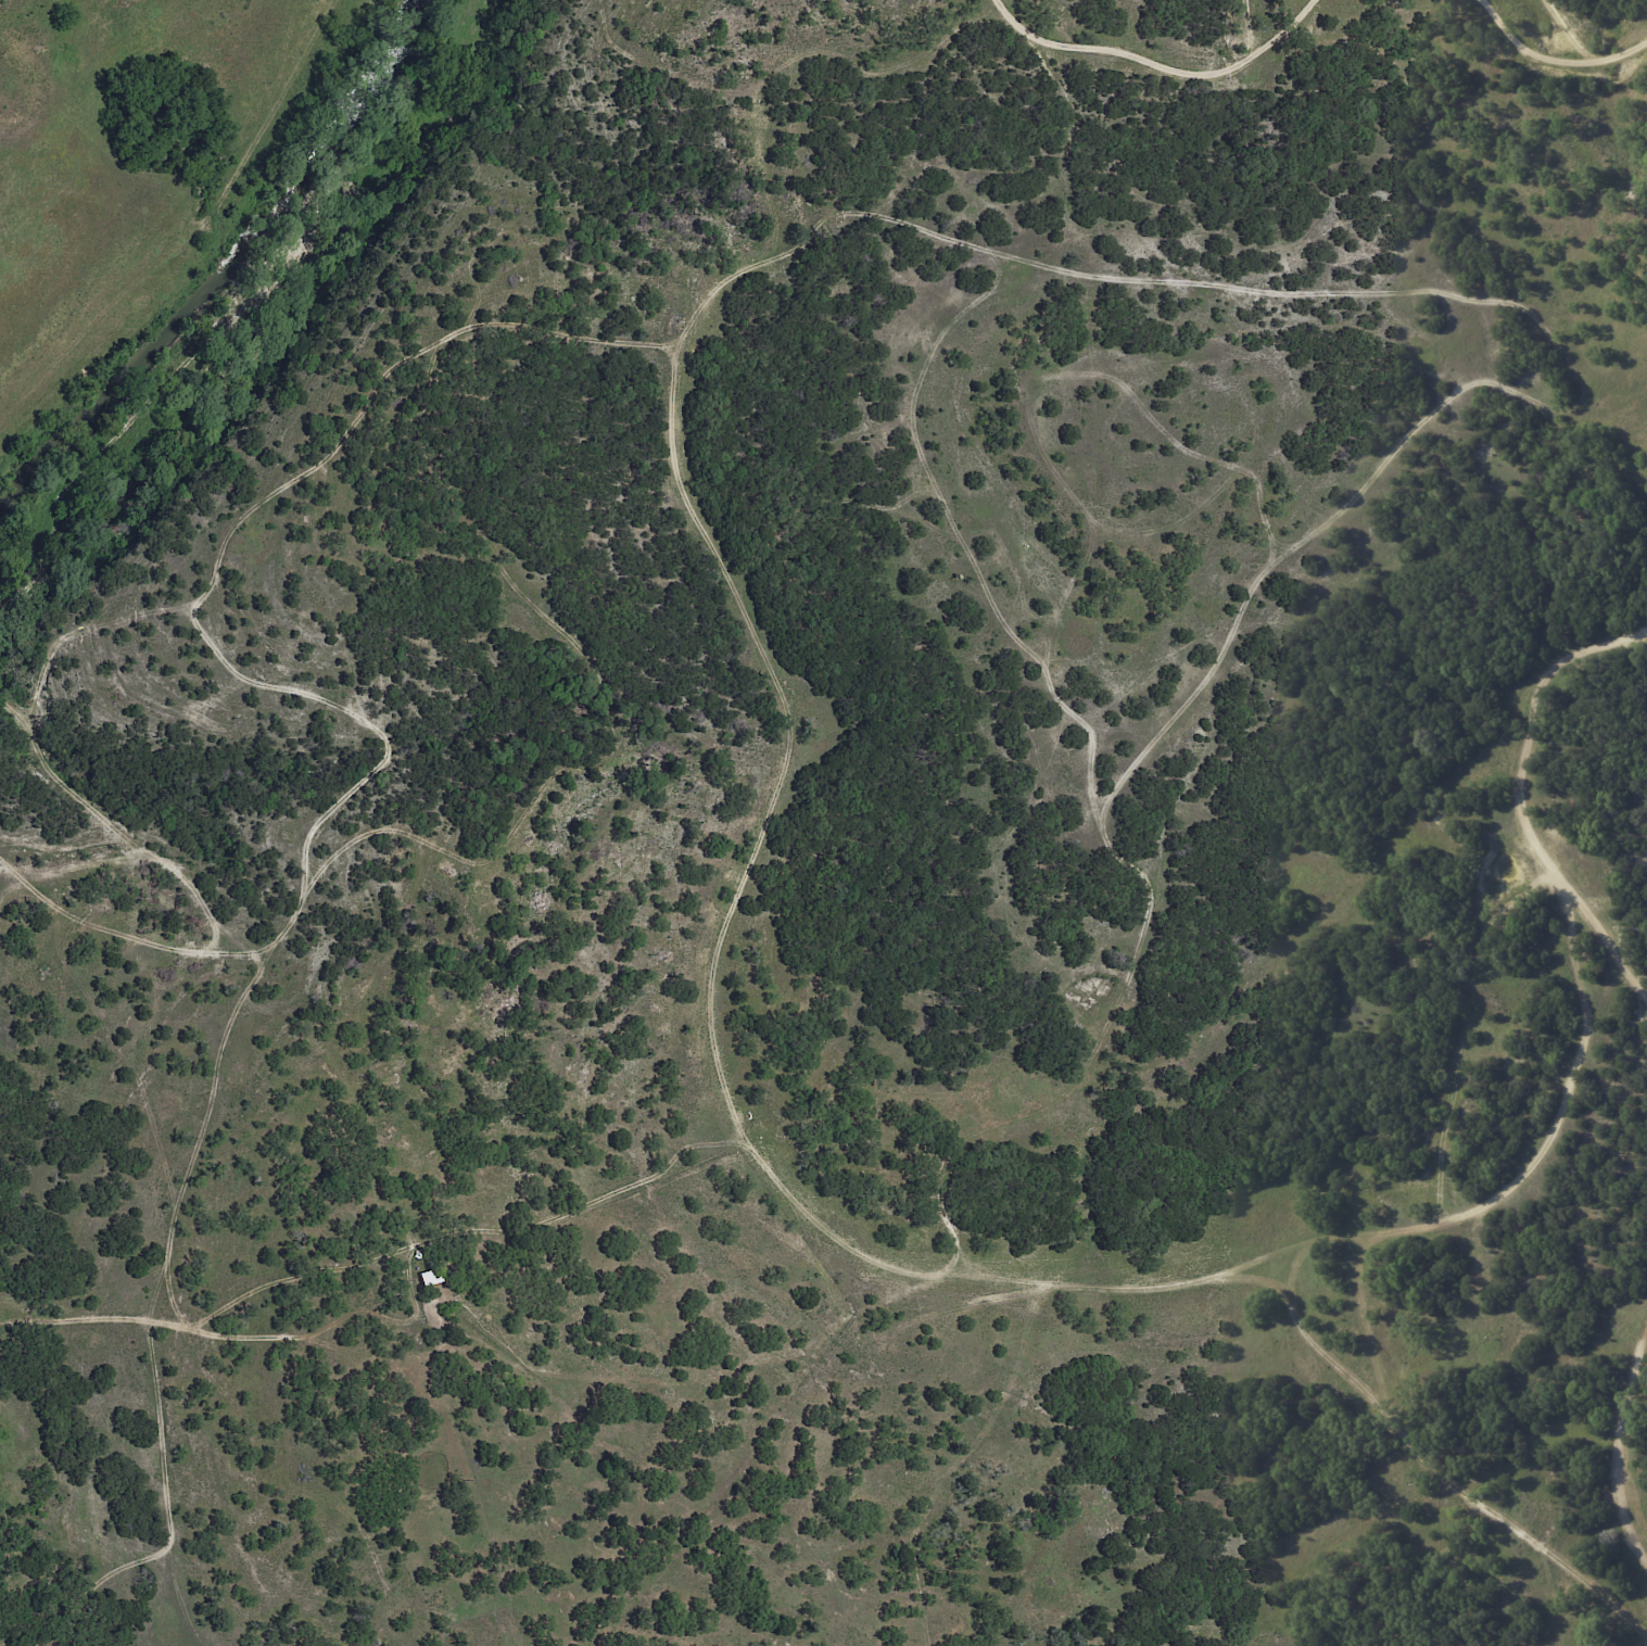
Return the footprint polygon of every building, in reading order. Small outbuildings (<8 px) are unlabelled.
[(440,1281),(436,1268),(417,1274),(420,1287),(440,1281)]
